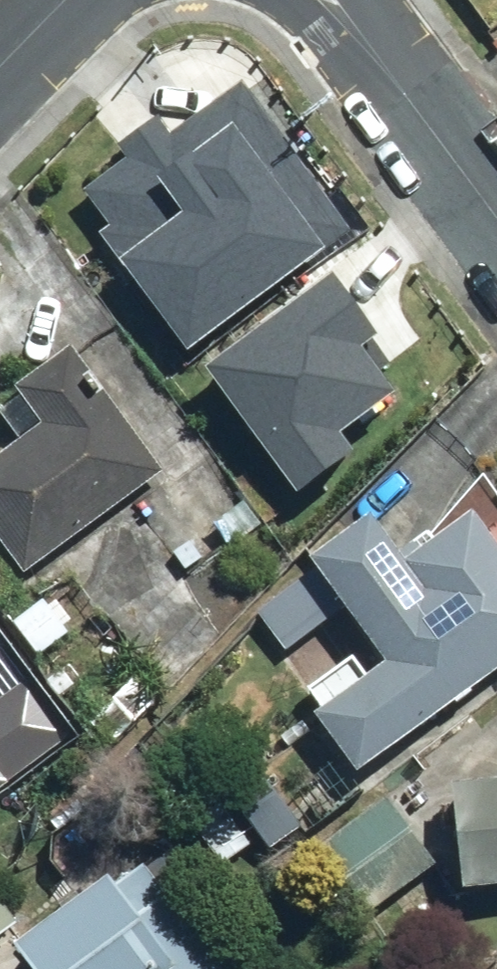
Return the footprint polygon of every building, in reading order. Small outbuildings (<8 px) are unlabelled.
[(350,232),(236,84),(167,138),(154,121),(124,144),(133,155),(68,205),(96,242),(114,264),(186,357),(350,232)] [(66,352),(1,396),(28,435),(0,455),(0,550),(16,573),(154,479),(66,352)] [(228,549),(265,524),(242,496),(207,520),(191,498),(171,511),(200,553),(221,539),(228,549)] [(463,511),(397,559),(366,517),(299,566),(304,572),(250,611),(285,659),(339,620),(376,670),(362,680),(348,661),(304,693),(319,714),(309,722),(351,779),(496,673),(496,557),(463,511)] [(95,610),(66,579),(10,632),(40,663),(95,610)] [(18,753),(0,727),(0,766),(18,753)] [(302,833),(251,771),(183,828),(219,872),(256,843),(270,860),(302,833)] [(448,792),(454,895),(496,893),(496,784),(448,792)] [(137,862),(106,885),(103,881),(5,954),(16,968),(218,968),(137,862)] [(14,928),(0,911),(0,939),(14,928)]
